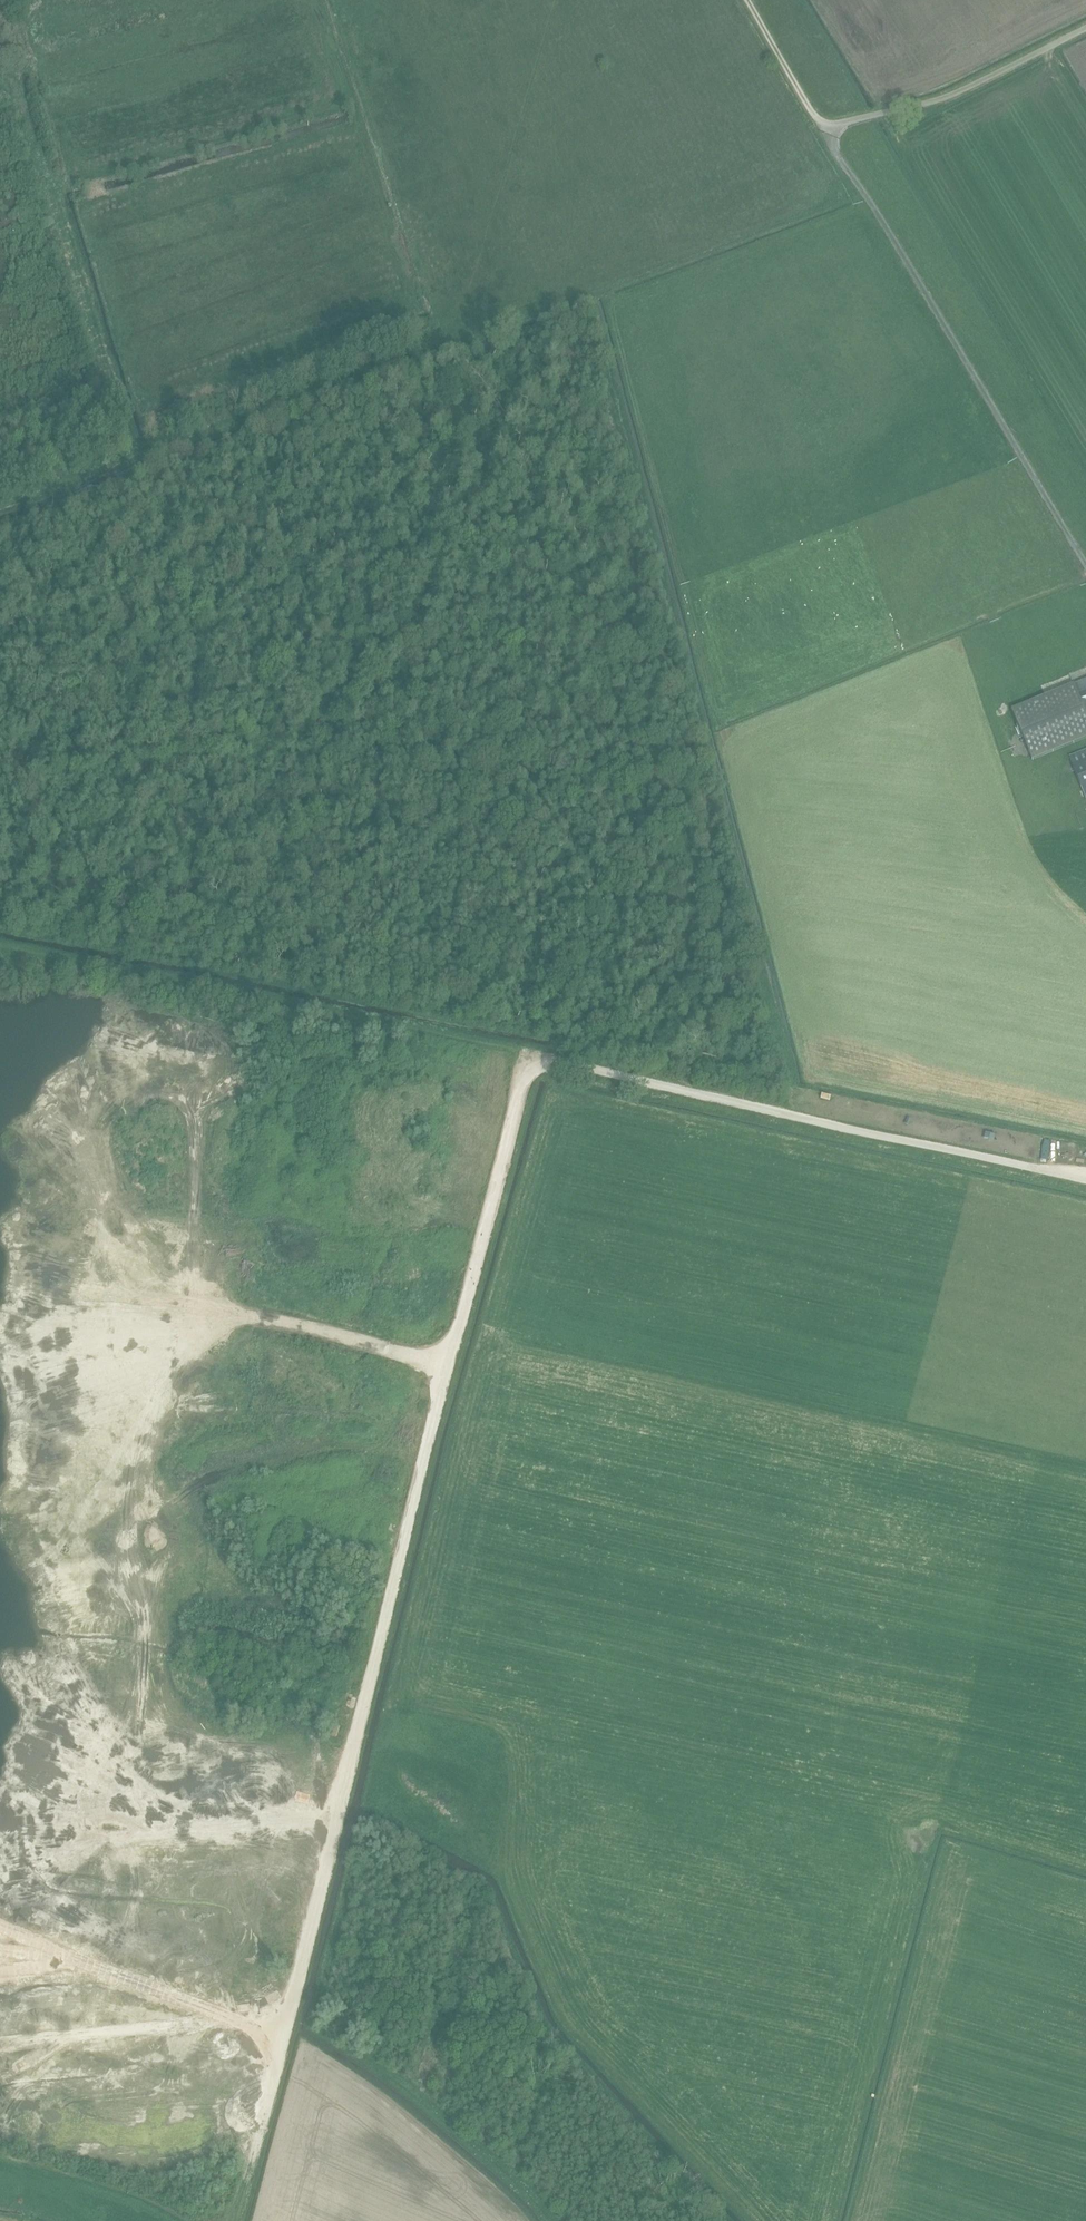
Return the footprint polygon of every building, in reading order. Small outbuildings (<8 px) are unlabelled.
[(1033,760),(1085,738),(1085,712),(1075,684),(1012,710),(1033,760)] [(1070,757),(1085,794),(1085,750),(1070,757)]
